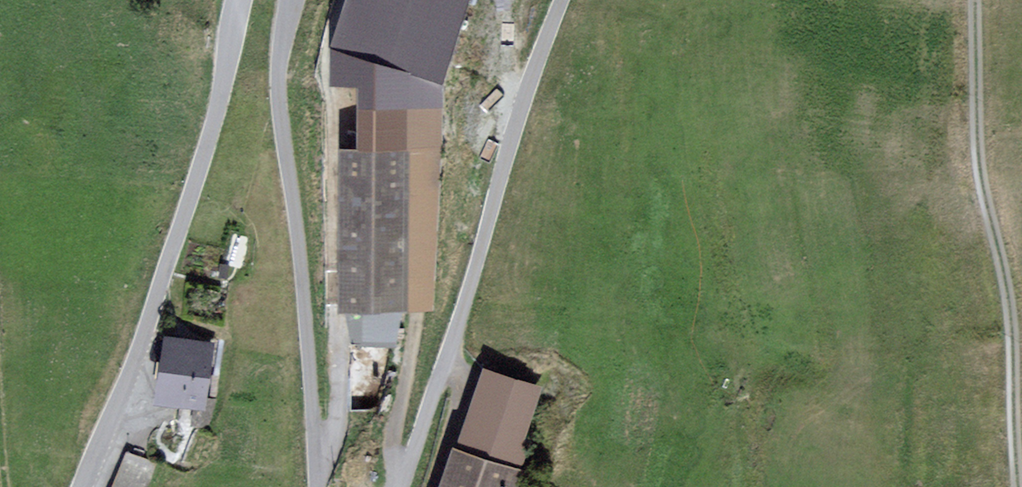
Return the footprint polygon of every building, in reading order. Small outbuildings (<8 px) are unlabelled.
[(334,48),(333,81),(358,81),(440,80),(465,0),(350,0),(334,48)] [(440,149),(440,80),(358,81),(357,147),(341,147),(340,313),(349,346),(395,346),(399,312),(430,310),(440,149)] [(204,412),(213,346),(163,339),(154,405),(204,412)] [(438,486),(529,486),(533,473),(520,468),(529,441),(523,439),(539,388),(481,369),(456,447),(452,446),(438,486)] [(153,468),(122,457),(112,486),(146,486),(153,468)]
